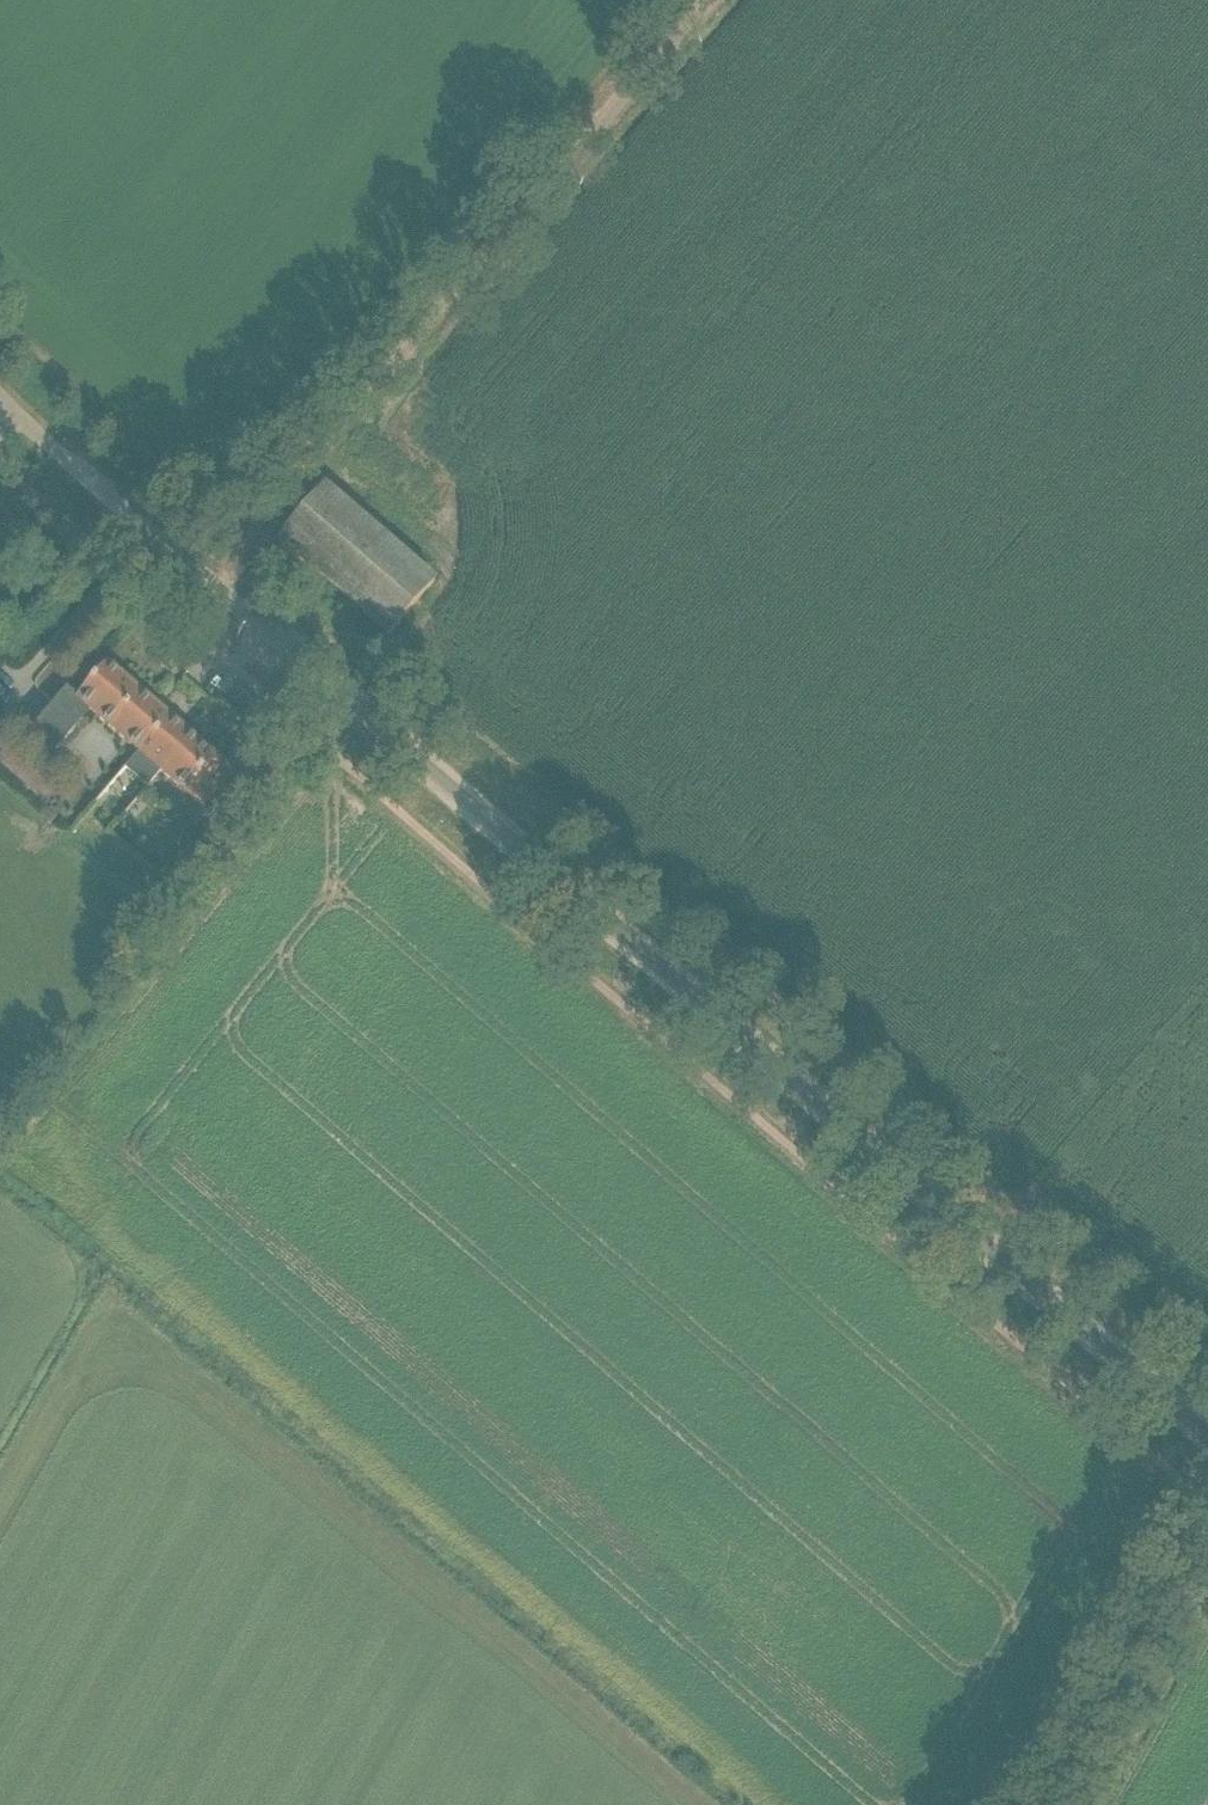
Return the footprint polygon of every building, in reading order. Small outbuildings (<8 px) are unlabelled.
[(324,490),(277,540),(388,637),(434,583),(324,490)] [(135,754),(167,718),(106,665),(76,698),(65,689),(28,733),(53,754),(88,714),(135,754)] [(202,809),(232,774),(167,718),(135,754),(123,769),(146,788),(159,773),(202,809)]
